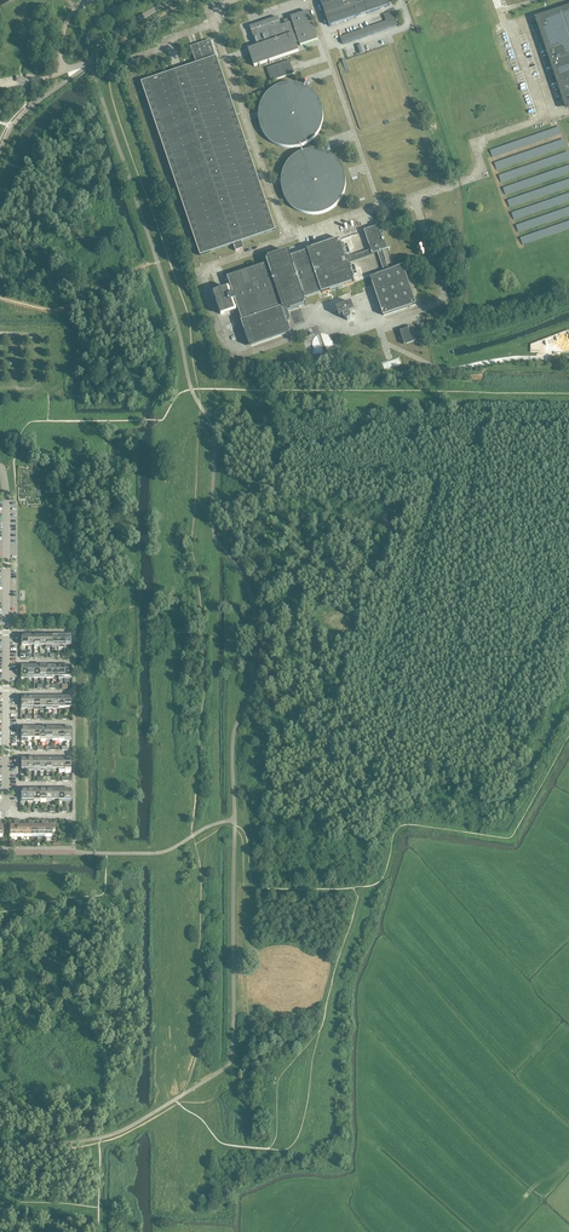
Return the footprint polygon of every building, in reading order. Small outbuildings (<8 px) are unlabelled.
[(388,0),(320,0),(329,26),(390,5),(388,0)] [(538,20),(568,109),(568,108),(568,9),(538,20)] [(318,40),(316,35),(308,12),(291,18),(292,21),(289,23),(281,25),(278,17),(250,27),(257,47),(248,49),(254,67),(299,51),(296,43),(299,42),(301,46),(318,40)] [(397,25),(395,20),(393,12),(384,15),(386,22),(378,24),(380,30),(380,31),(397,25)] [(275,230),(260,187),(263,186),(260,179),(258,180),(244,140),(233,108),(236,107),(234,100),(231,101),(216,56),(215,57),(210,40),(190,47),(196,63),(182,68),(174,71),(140,82),(156,127),(153,128),(155,135),(158,134),(182,205),(180,206),(182,214),(183,213),(182,213),(185,212),(199,256),(233,244),(240,241),(241,241),(275,230)] [(294,73),(290,61),(267,69),(271,81),(294,73)] [(329,75),(324,77),(326,83),(333,80),(333,78),(331,79),(329,75)] [(311,91),(309,89),(307,88),(306,87),(305,87),(303,86),(300,85),(298,84),(296,84),(294,84),(293,84),(290,84),(288,84),(287,84),(286,84),(283,85),(282,85),(280,85),(279,86),(277,87),(276,87),(275,88),(274,89),(272,90),(270,91),(268,93),(267,95),(265,97),(264,98),(263,99),(263,101),(262,102),(261,103),(261,104),(261,106),(260,107),(260,108),(259,109),(259,110),(259,112),(259,114),(259,115),(259,117),(259,118),(259,120),(259,122),(260,125),(260,126),(261,127),(261,128),(262,130),(263,132),(263,133),(264,134),(265,135),(267,137),(268,138),(268,139),(269,140),(271,141),(273,142),(274,143),(276,144),(277,145),(279,146),(281,147),(283,147),(285,148),(286,148),(288,148),(290,148),(292,148),(294,148),(296,148),(297,148),(299,147),(301,147),(303,146),(306,145),(307,144),(309,143),(310,142),(312,141),(313,139),(314,138),(316,136),(317,135),(318,134),(318,133),(319,133),(320,131),(320,130),(321,128),(322,126),(322,125),(323,122),(323,121),(323,119),(323,118),(323,116),(323,115),(323,114),(323,113),(323,111),(323,110),(322,107),(322,105),(321,104),(320,102),(320,101),(319,99),(318,97),(317,96),(316,95),(314,93),(313,92),(311,91)] [(334,157),(332,156),(331,155),(330,154),(328,153),(326,152),(323,151),(322,151),(320,151),(318,150),(316,150),(315,150),(313,150),(311,150),(308,150),(306,151),(304,151),(302,152),(299,153),(298,154),(297,155),(295,156),(293,157),(291,159),(290,160),(289,162),(288,163),(287,164),(286,165),(286,166),(285,167),(284,169),(284,170),(283,171),(283,173),(282,173),(282,174),(282,176),(282,177),(281,179),(281,180),(281,181),(281,183),(281,184),(281,186),(282,188),(282,189),(282,191),(283,192),(283,193),(284,194),(284,196),(285,198),(286,199),(287,201),(289,203),(290,204),(292,206),(293,207),(294,208),(296,209),(298,211),(299,211),(301,212),(303,213),(305,213),(307,214),(309,214),(311,214),(312,215),(315,214),(317,214),(319,214),(321,214),(323,213),(325,212),(326,212),(328,211),(330,210),(331,209),(332,208),(334,207),(336,206),(337,205),(338,204),(339,202),(340,201),(341,199),(342,197),(343,196),(344,194),(344,192),(345,190),(345,188),(346,187),(346,186),(346,184),(346,183),(346,182),(346,181),(346,180),(346,178),(345,176),(345,175),(345,173),(344,173),(344,171),(344,170),(343,169),(342,167),(341,165),(340,164),(339,162),(338,161),(337,160),(336,159),(335,158),(334,157)] [(394,195),(406,191),(403,184),(392,188),(394,195)] [(322,293),(352,283),(354,282),(348,263),(376,253),(378,253),(385,272),(371,277),(384,315),(416,304),(403,266),(389,271),(382,251),(388,249),(380,226),(364,231),(371,250),(346,259),(340,239),(308,250),(308,251),(291,257),(289,253),(285,251),(269,257),(267,261),(268,264),(228,277),(232,289),(230,290),(230,289),(226,291),(218,294),(218,293),(214,295),(214,296),(216,295),(219,302),(217,303),(219,302),(220,306),(218,306),(218,307),(220,306),(222,313),(220,314),(221,314),(225,313),(232,310),(237,309),(238,308),(242,320),(243,320),(243,321),(251,345),(290,332),(287,324),(288,323),(290,319),(288,311),(304,306),(306,302),(305,298),(322,292),(322,293)] [(350,312),(354,311),(351,303),(346,304),(347,303),(344,301),(341,303),(340,305),(342,306),(336,308),(339,316),(343,314),(345,319),(347,320),(350,319),(352,316),(350,312)] [(417,340),(413,327),(400,331),(404,345),(417,340)] [(543,340),(531,344),(534,351),(542,349),(541,347),(545,346),(543,340)] [(402,365),(399,357),(382,363),(384,371),(402,365)]
